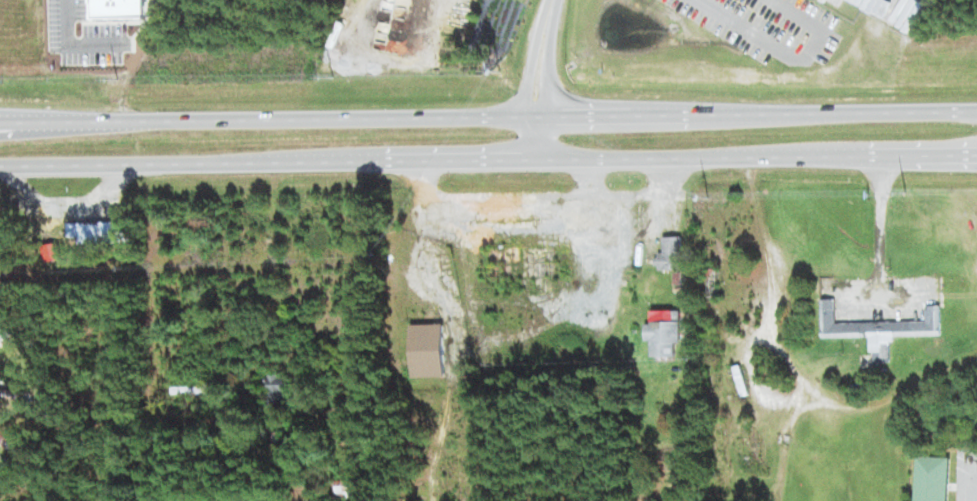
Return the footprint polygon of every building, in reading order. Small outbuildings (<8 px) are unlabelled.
[(68,222),(68,237),(82,237),(82,248),(102,248),(102,242),(129,242),(129,223),(68,222)] [(663,252),(658,252),(659,270),(682,269),(681,235),(663,236),(663,252)] [(43,244),(44,261),(61,259),(59,243),(43,244)] [(835,323),(834,298),(825,299),(826,334),(849,334),(869,334),(870,352),(873,352),(874,362),(891,361),(891,332),(941,331),(940,305),(925,305),(926,321),(835,323)] [(652,356),(676,356),(675,342),(681,342),(681,310),(651,310),(652,324),(646,324),(647,340),(651,340),(652,356)] [(412,378),(445,377),(444,323),(411,324),(412,378)] [(288,374),(269,374),(269,406),(289,406),(288,374)] [(172,393),(208,395),(208,387),(173,386),(172,393)] [(916,456),(915,500),(948,500),(949,457),(916,456)]
